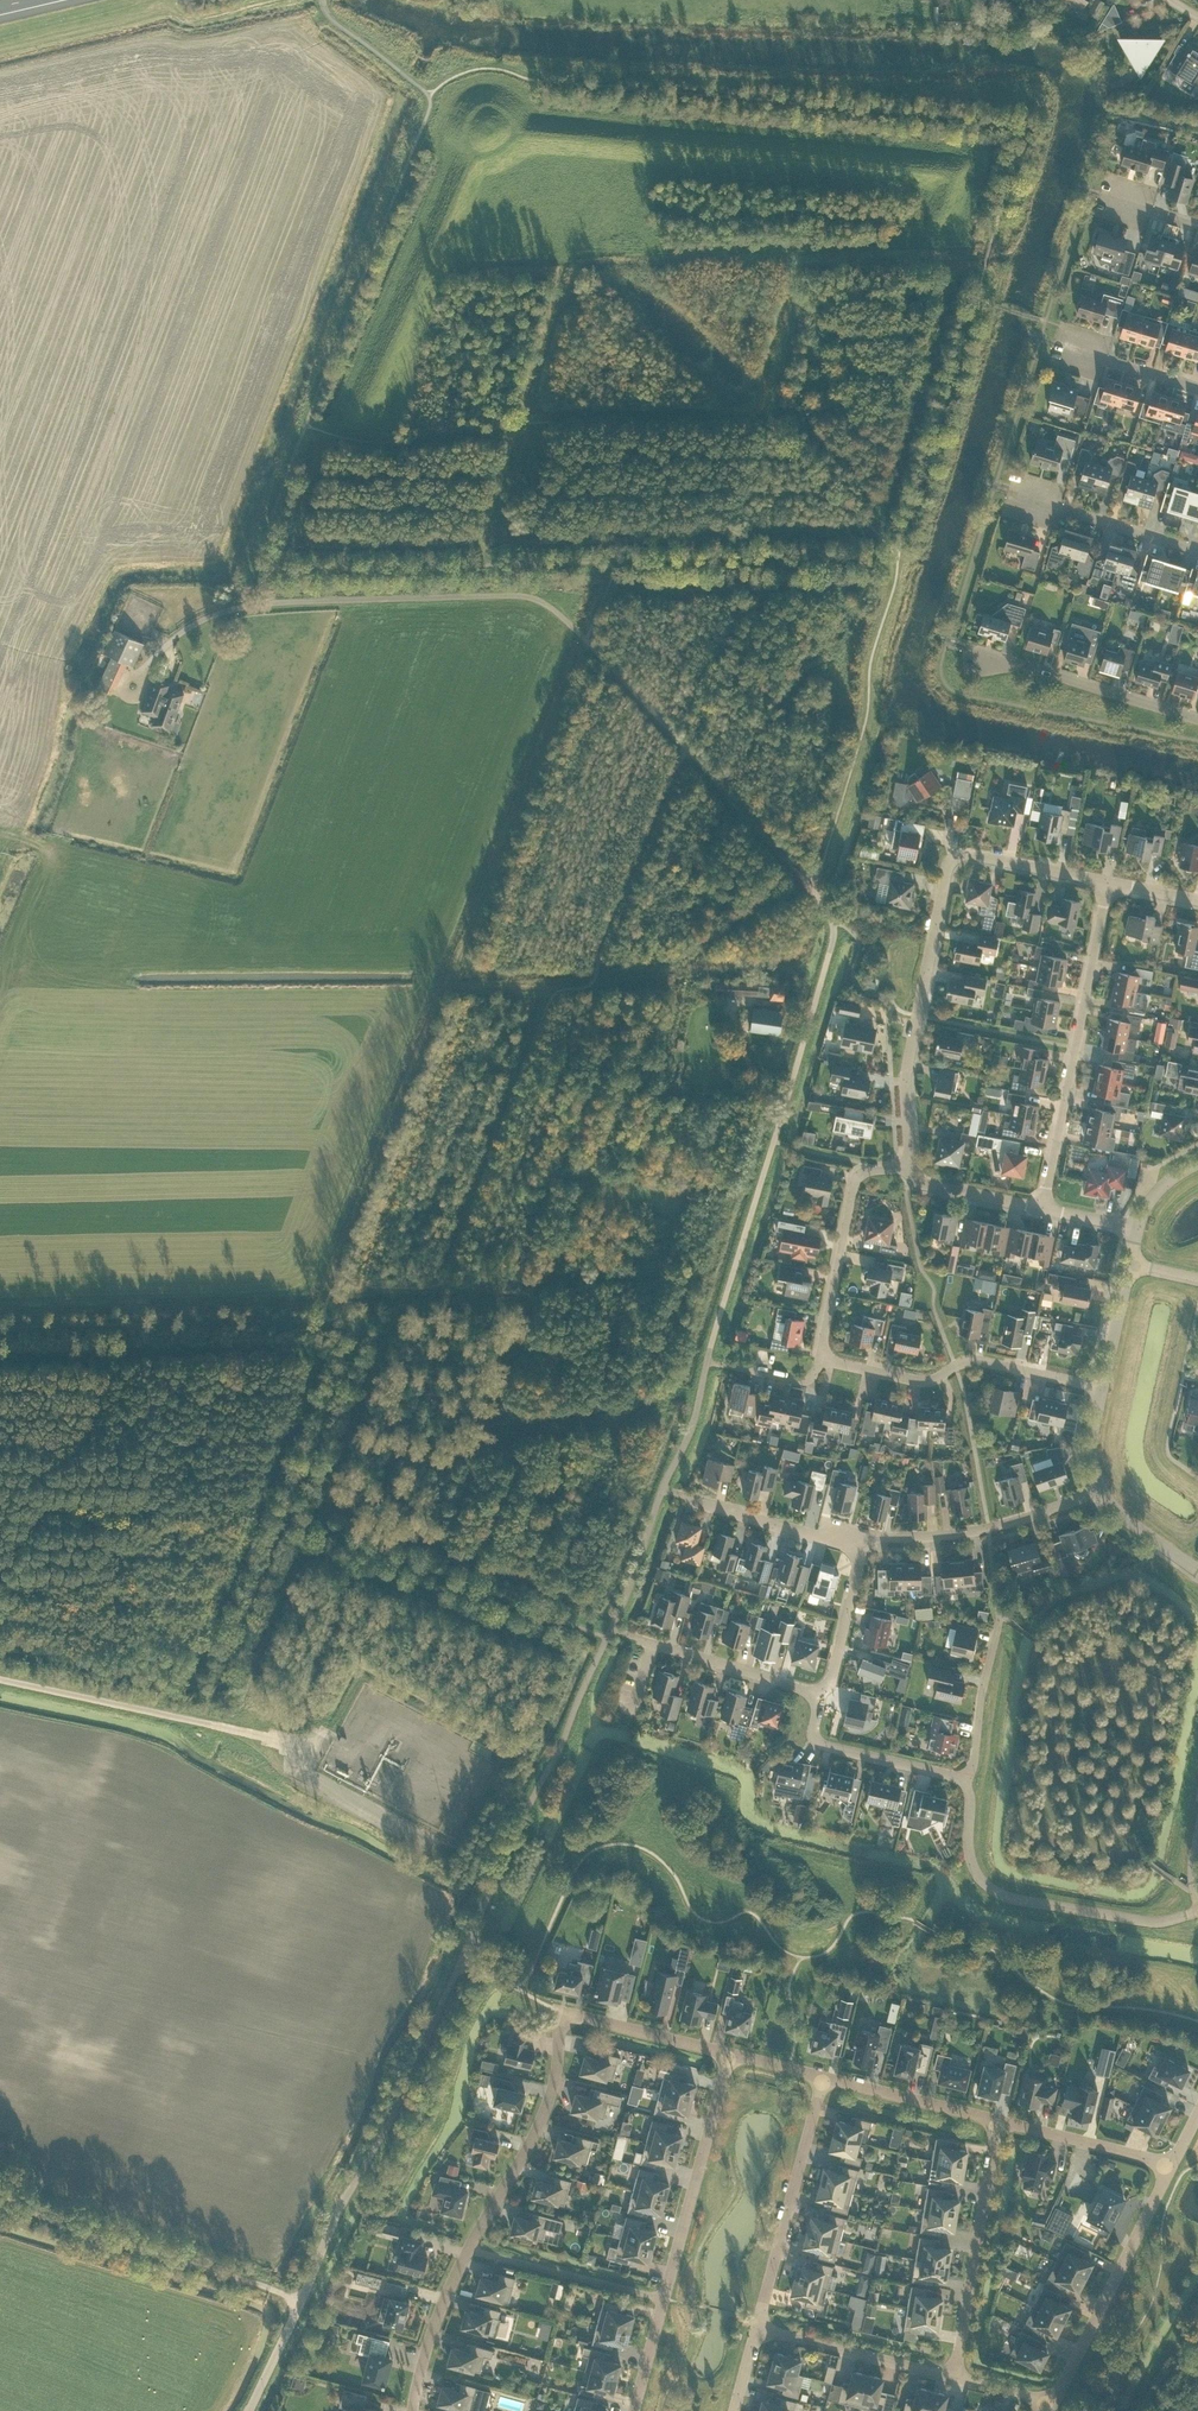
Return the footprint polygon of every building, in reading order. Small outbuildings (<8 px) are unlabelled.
[(1095,28),(1105,12),(1109,6),(1104,3),(1099,0),(1069,0),(1082,8),(1085,4),(1091,7),(1089,12),(1096,16),(1090,25),(1095,28)] [(1122,22),(1114,4),(1095,34),(1122,22)] [(1001,18),(1001,27),(1009,26),(1009,18),(1001,18)] [(1120,39),(1141,76),(1162,39),(1120,39)] [(1171,60),(1166,68),(1196,86),(1197,83),(1197,51),(1187,44),(1185,49),(1178,45),(1173,53),(1175,54),(1171,60)] [(1154,147),(1152,153),(1136,149),(1135,147),(1131,146),(1129,147),(1127,146),(1122,164),(1131,167),(1137,169),(1147,172),(1149,164),(1162,168),(1167,152),(1154,147)] [(1184,166),(1170,162),(1165,180),(1173,183),(1168,197),(1186,203),(1193,179),(1181,176),(1184,166)] [(1100,233),(1095,252),(1097,252),(1096,255),(1101,265),(1105,263),(1115,266),(1114,271),(1128,275),(1135,253),(1123,250),(1125,240),(1100,233)] [(1151,236),(1144,259),(1160,264),(1169,236),(1161,234),(1160,239),(1151,236)] [(1169,236),(1160,264),(1177,269),(1184,246),(1175,244),(1177,238),(1169,236)] [(1197,276),(1197,251),(1196,250),(1189,273),(1197,276)] [(1134,270),(1131,280),(1139,283),(1142,273),(1134,270)] [(1122,275),(1120,283),(1129,286),(1131,278),(1122,275)] [(1175,295),(1179,282),(1171,279),(1170,284),(1163,282),(1160,290),(1175,295)] [(1179,287),(1176,295),(1184,297),(1186,289),(1179,287)] [(1125,305),(1133,307),(1136,294),(1128,292),(1125,305)] [(1104,293),(1101,303),(1082,297),(1081,301),(1080,302),(1079,303),(1079,304),(1078,305),(1078,306),(1078,308),(1078,309),(1078,310),(1077,314),(1101,321),(1104,311),(1119,316),(1124,300),(1104,293)] [(1174,296),(1164,293),(1162,301),(1171,304),(1174,296)] [(1194,312),(1197,302),(1187,300),(1185,310),(1194,312)] [(1122,336),(1137,341),(1145,316),(1143,321),(1128,316),(1129,311),(1122,309),(1117,325),(1124,327),(1122,336)] [(1167,323),(1160,320),(1145,316),(1137,341),(1153,346),(1155,337),(1162,339),(1167,323)] [(1167,350),(1183,354),(1190,329),(1168,323),(1164,336),(1171,338),(1167,350)] [(1190,329),(1183,354),(1197,359),(1197,332),(1190,329)] [(1106,388),(1099,386),(1094,403),(1106,407),(1108,401),(1118,404),(1124,385),(1108,380),(1106,388)] [(1050,398),(1052,398),(1047,413),(1048,413),(1050,408),(1061,411),(1061,410),(1069,412),(1071,404),(1079,406),(1077,412),(1085,414),(1084,418),(1091,395),(1090,398),(1076,394),(1077,390),(1068,387),(1069,383),(1068,386),(1055,381),(1050,398)] [(1124,385),(1118,404),(1133,409),(1132,415),(1139,417),(1143,403),(1136,400),(1139,389),(1124,385)] [(1177,400),(1179,394),(1160,389),(1159,395),(1177,400)] [(1154,394),(1151,405),(1143,403),(1139,417),(1146,419),(1162,424),(1163,418),(1169,398),(1154,394)] [(1182,411),(1185,403),(1169,398),(1163,418),(1176,422),(1173,430),(1183,433),(1187,422),(1189,413),(1182,411)] [(1098,405),(1095,415),(1102,417),(1105,407),(1098,405)] [(1197,433),(1197,413),(1194,424),(1187,422),(1183,433),(1181,440),(1189,443),(1193,432),(1197,433)] [(1037,442),(1031,462),(1041,465),(1041,466),(1048,468),(1048,467),(1056,469),(1061,456),(1070,458),(1075,440),(1058,435),(1054,448),(1037,442)] [(1079,485),(1092,489),(1099,465),(1090,462),(1092,455),(1089,450),(1082,448),(1077,463),(1085,465),(1079,485)] [(1182,450),(1180,458),(1186,460),(1188,452),(1182,450)] [(1150,462),(1157,464),(1160,453),(1153,451),(1150,462)] [(1099,465),(1092,489),(1105,493),(1111,473),(1119,475),(1124,458),(1117,456),(1109,460),(1107,467),(1099,465)] [(1124,499),(1137,503),(1145,478),(1135,476),(1137,468),(1135,464),(1127,461),(1123,476),(1130,479),(1124,499)] [(1154,474),(1152,481),(1145,478),(1137,503),(1151,507),(1157,487),(1164,489),(1170,472),(1162,469),(1154,474)] [(1169,485),(1170,482),(1169,481),(1160,510),(1161,510),(1162,507),(1184,514),(1191,491),(1169,485)] [(1191,491),(1184,514),(1197,518),(1197,493),(1191,491)] [(1079,533),(1066,529),(1060,549),(1052,546),(1047,565),(1048,564),(1054,566),(1062,562),(1064,555),(1071,557),(1079,533)] [(1036,538),(1010,531),(1005,548),(1025,554),(1022,566),(1035,570),(1040,552),(1032,550),(1036,538)] [(1092,537),(1079,533),(1071,557),(1079,559),(1077,566),(1081,574),(1089,577),(1094,559),(1086,557),(1092,537)] [(1107,568),(1116,571),(1124,547),(1110,543),(1104,562),(1097,560),(1092,575),(1100,577),(1104,575),(1107,568)] [(1131,570),(1137,551),(1124,547),(1116,571),(1123,573),(1121,580),(1128,589),(1133,590),(1138,573),(1131,570)] [(1169,563),(1147,556),(1148,553),(1147,553),(1138,582),(1139,582),(1140,579),(1162,586),(1169,563)] [(1191,570),(1169,563),(1162,586),(1184,593),(1183,595),(1184,596),(1192,567),(1191,570)] [(1192,567),(1184,596),(1186,591),(1197,594),(1197,569),(1193,568),(1193,567),(1192,567)] [(1080,583),(1078,590),(1085,592),(1087,585),(1080,583)] [(1130,606),(1132,599),(1126,597),(1124,604),(1130,606)] [(1140,602),(1133,600),(1131,607),(1138,609),(1140,602)] [(995,639),(996,638),(1005,640),(1010,624),(1020,627),(1026,608),(1008,603),(992,615),(992,617),(984,614),(979,632),(988,635),(988,636),(995,639)] [(1138,612),(1136,620),(1143,622),(1145,614),(1138,612)] [(1073,664),(1074,661),(1083,664),(1084,661),(1091,663),(1101,631),(1072,622),(1067,637),(1071,638),(1064,661),(1073,664)] [(1171,631),(1181,634),(1183,628),(1173,625),(1171,631)] [(1026,646),(1026,647),(1047,653),(1050,642),(1057,644),(1061,630),(1054,628),(1053,633),(1032,627),(1027,646),(1026,646)] [(126,663),(134,666),(144,643),(115,630),(105,653),(113,657),(126,663)] [(1102,664),(1100,669),(1119,675),(1121,668),(1129,670),(1134,651),(1121,647),(1117,653),(1106,649),(1104,653),(1100,652),(1097,663),(1102,664)] [(126,663),(113,657),(102,681),(115,687),(126,663)] [(1137,680),(1136,680),(1136,681),(1157,687),(1157,686),(1160,676),(1167,678),(1171,664),(1159,660),(1157,667),(1142,662),(1137,680)] [(1179,671),(1172,691),(1180,694),(1179,694),(1185,696),(1185,695),(1193,698),(1196,687),(1197,688),(1197,677),(1179,671)] [(156,716),(153,725),(170,731),(173,722),(173,723),(184,694),(171,689),(173,684),(155,677),(142,711),(156,716)] [(914,797),(917,801),(940,785),(930,771),(919,778),(915,772),(909,777),(905,796),(908,801),(914,797)] [(974,774),(958,771),(956,777),(953,795),(969,798),(972,781),(974,774)] [(990,811),(989,821),(999,823),(999,822),(1013,824),(1015,811),(1023,812),(1026,796),(1010,793),(1009,800),(995,798),(992,812),(990,811)] [(1069,807),(1078,809),(1081,797),(1072,796),(1069,807)] [(1061,815),(1042,812),(1037,837),(1056,841),(1058,831),(1061,829),(1067,831),(1071,811),(1062,809),(1061,815)] [(1119,810),(1118,817),(1125,818),(1126,811),(1119,810)] [(870,814),(868,826),(880,829),(880,826),(884,827),(886,817),(870,814)] [(918,846),(921,847),(925,825),(896,819),(894,829),(895,829),(890,848),(897,849),(899,850),(897,861),(898,861),(898,860),(906,861),(906,857),(915,859),(914,864),(918,846)] [(1110,827),(1087,823),(1083,843),(1099,846),(1098,849),(1107,851),(1108,844),(1116,846),(1120,826),(1111,824),(1110,827)] [(1142,855),(1141,858),(1150,860),(1151,853),(1159,855),(1163,836),(1154,834),(1153,838),(1144,836),(1146,829),(1132,827),(1131,833),(1130,833),(1126,852),(1142,855)] [(1177,856),(1182,857),(1180,866),(1197,870),(1197,845),(1180,842),(1177,856)] [(870,851),(860,849),(859,856),(869,858),(870,851)] [(877,867),(874,882),(889,885),(886,902),(899,905),(899,907),(910,909),(913,898),(911,897),(914,884),(894,880),(896,871),(877,867)] [(966,902),(981,905),(980,914),(994,917),(997,901),(989,899),(992,884),(979,881),(979,880),(969,878),(967,888),(968,888),(966,902)] [(1009,902),(1007,914),(1015,915),(1016,913),(1025,915),(1023,928),(1037,931),(1040,914),(1032,913),(1036,893),(1020,890),(1017,904),(1009,902)] [(853,894),(852,902),(859,903),(861,895),(853,894)] [(1050,904),(1047,919),(1059,922),(1075,926),(1080,902),(1064,898),(1062,907),(1050,904)] [(1140,936),(1142,941),(1158,944),(1162,925),(1153,924),(1155,917),(1146,915),(1145,919),(1130,915),(1126,934),(1140,936)] [(993,936),(1001,937),(1004,923),(996,921),(993,936)] [(1181,922),(1176,949),(1188,952),(1185,966),(1197,969),(1197,950),(1194,950),(1197,930),(1197,927),(1191,926),(1191,924),(1181,922)] [(954,958),(979,963),(981,951),(994,954),(998,940),(981,936),(979,945),(958,941),(954,958)] [(1050,945),(1052,939),(1042,936),(1040,944),(1050,946),(1050,945)] [(1052,939),(1050,945),(1062,948),(1064,941),(1052,939)] [(1050,948),(1036,946),(1034,958),(1041,959),(1039,967),(1064,972),(1067,959),(1049,955),(1050,948)] [(1062,986),(1064,972),(1039,967),(1037,980),(1029,979),(1028,986),(1042,989),(1043,982),(1062,986)] [(1115,986),(1136,991),(1137,983),(1150,985),(1151,979),(1153,971),(1136,967),(1135,975),(1117,972),(1115,986)] [(964,984),(950,981),(946,999),(972,1004),(974,993),(983,995),(986,979),(966,975),(964,984)] [(1181,976),(1181,977),(1178,977),(1175,987),(1179,987),(1179,989),(1197,992),(1197,980),(1181,976)] [(771,999),(784,1000),(786,983),(758,981),(758,984),(758,995),(771,996),(771,999)] [(724,994),(758,995),(758,984),(724,982),(724,994)] [(1006,984),(996,982),(995,991),(1004,992),(1006,984)] [(1134,998),(1136,991),(1115,986),(1112,1001),(1129,1004),(1128,1011),(1145,1015),(1147,1000),(1134,998)] [(1037,997),(1034,1010),(1057,1015),(1060,1002),(1042,998),(1043,990),(1028,987),(1026,995),(1037,997)] [(1166,997),(1163,1009),(1170,1010),(1172,999),(1166,997)] [(842,1003),(840,1012),(858,1016),(860,1006),(842,1003)] [(750,1031),(781,1035),(784,1011),(753,1007),(753,1014),(748,1013),(746,1024),(747,1024),(752,1024),(750,1031)] [(1015,1019),(1013,1027),(1034,1032),(1036,1024),(1055,1027),(1057,1015),(1034,1010),(1032,1019),(1025,1017),(1015,1019)] [(1128,1029),(1138,1031),(1141,1017),(1127,1014),(1126,1022),(1108,1018),(1106,1033),(1127,1037),(1128,1029)] [(1181,1029),(1182,1020),(1170,1017),(1169,1024),(1172,1025),(1172,1027),(1181,1029)] [(843,1045),(870,1051),(875,1029),(847,1024),(843,1045)] [(1167,1042),(1177,1044),(1180,1029),(1170,1027),(1167,1042)] [(1193,1051),(1197,1052),(1197,1028),(1191,1027),(1188,1042),(1195,1043),(1193,1051)] [(963,1040),(972,1042),(974,1035),(958,1032),(956,1039),(939,1035),(935,1053),(959,1058),(963,1040)] [(1162,1043),(1164,1034),(1155,1032),(1153,1041),(1162,1043)] [(1124,1051),(1127,1037),(1106,1033),(1103,1047),(1120,1051),(1118,1058),(1132,1061),(1134,1053),(1124,1051)] [(678,1039),(676,1049),(683,1051),(685,1040),(678,1039)] [(989,1039),(981,1044),(986,1051),(994,1045),(989,1039)] [(1022,1068),(1046,1073),(1048,1060),(1033,1057),(1035,1049),(1020,1046),(1017,1059),(1023,1061),(1022,1068)] [(1000,1055),(994,1054),(992,1062),(998,1064),(1000,1055)] [(1121,1083),(1122,1075),(1133,1077),(1136,1064),(1112,1060),(1111,1067),(1099,1065),(1097,1078),(1121,1083)] [(1180,1078),(1179,1079),(1180,1079),(1178,1087),(1185,1089),(1184,1091),(1197,1093),(1197,1069),(1181,1066),(1181,1063),(1168,1061),(1165,1075),(1180,1078)] [(850,1094),(867,1097),(870,1081),(849,1076),(850,1068),(834,1064),(831,1079),(844,1081),(842,1094),(850,1095),(850,1094)] [(1156,1064),(1155,1071),(1162,1072),(1164,1065),(1156,1064)] [(934,1094),(950,1097),(951,1091),(955,1092),(959,1073),(939,1068),(934,1094)] [(1011,1087),(1027,1091),(1028,1083),(1043,1086),(1046,1073),(1022,1068),(1020,1075),(1014,1074),(1011,1087)] [(1119,1091),(1121,1083),(1097,1078),(1094,1092),(1105,1094),(1104,1101),(1127,1106),(1130,1093),(1119,1091)] [(1014,1107),(1012,1115),(1036,1120),(1039,1106),(1024,1103),(1025,1096),(1008,1092),(1005,1106),(1014,1107)] [(821,1103),(809,1100),(807,1109),(820,1111),(821,1103)] [(1173,1137),(1173,1139),(1183,1141),(1185,1131),(1183,1130),(1186,1117),(1174,1114),(1176,1106),(1149,1100),(1148,1107),(1151,1107),(1151,1110),(1164,1112),(1159,1134),(1173,1137)] [(974,1102),(972,1111),(980,1113),(982,1103),(974,1102)] [(1091,1107),(1088,1123),(1111,1127),(1113,1118),(1119,1120),(1121,1112),(1122,1107),(1104,1103),(1103,1110),(1091,1107)] [(860,1134),(870,1136),(873,1122),(863,1120),(863,1112),(846,1108),(844,1116),(836,1114),(833,1129),(848,1132),(847,1139),(860,1142),(860,1134)] [(982,1110),(980,1120),(987,1121),(989,1111),(982,1110)] [(973,1112),(970,1124),(978,1125),(980,1113),(973,1112)] [(1005,1121),(1002,1134),(1017,1137),(1019,1130),(1033,1133),(1036,1120),(1012,1115),(1011,1122),(1005,1121)] [(1110,1137),(1111,1127),(1088,1123),(1084,1138),(1097,1140),(1095,1147),(1113,1151),(1116,1138),(1110,1137)] [(807,1126),(805,1138),(816,1140),(819,1129),(807,1126)] [(936,1152),(934,1162),(944,1164),(945,1163),(959,1166),(962,1149),(973,1152),(976,1135),(968,1134),(961,1132),(959,1142),(940,1138),(937,1152),(936,1152)] [(1005,1172),(1023,1176),(1027,1155),(1018,1153),(1020,1142),(978,1134),(976,1146),(983,1148),(991,1155),(995,1174),(1005,1172)] [(820,1177),(822,1169),(804,1165),(802,1174),(808,1175),(805,1193),(818,1196),(817,1203),(827,1205),(828,1197),(829,1197),(832,1179),(820,1177)] [(1095,1195),(1096,1194),(1108,1196),(1110,1188),(1113,1186),(1124,1188),(1128,1168),(1108,1165),(1106,1172),(1090,1169),(1088,1182),(1086,1181),(1084,1193),(1095,1195)] [(944,1242),(952,1244),(958,1217),(942,1214),(943,1211),(934,1210),(933,1218),(935,1218),(932,1234),(945,1237),(944,1242)] [(896,1253),(897,1246),(889,1244),(893,1221),(870,1216),(865,1240),(881,1243),(879,1250),(896,1253)] [(983,1245),(988,1223),(966,1219),(961,1246),(969,1247),(970,1242),(983,1245)] [(794,1251),(793,1256),(805,1259),(806,1253),(817,1255),(820,1238),(804,1234),(805,1225),(779,1220),(777,1230),(784,1231),(781,1248),(794,1251)] [(1009,1227),(988,1223),(983,1245),(996,1247),(995,1253),(1003,1254),(1009,1227)] [(1015,1251),(1028,1254),(1032,1232),(1011,1228),(1005,1255),(1014,1256),(1015,1251)] [(1054,1236),(1032,1232),(1028,1254),(1041,1256),(1040,1263),(1048,1265),(1054,1236)] [(1087,1245),(1078,1243),(1077,1247),(1063,1245),(1060,1261),(1098,1268),(1100,1258),(1097,1257),(1099,1245),(1087,1243),(1087,1245)] [(948,1258),(957,1260),(960,1246),(951,1244),(948,1258)] [(887,1296),(889,1287),(890,1278),(902,1280),(903,1275),(904,1268),(905,1267),(888,1263),(887,1268),(886,1271),(875,1268),(869,1267),(869,1268),(868,1271),(867,1270),(865,1272),(863,1277),(865,1279),(866,1279),(866,1283),(871,1284),(870,1292),(887,1296)] [(787,1285),(785,1294),(808,1298),(811,1283),(802,1281),(805,1269),(781,1264),(781,1268),(778,1283),(787,1285)] [(966,1266),(957,1264),(955,1272),(964,1274),(966,1266)] [(995,1280),(996,1272),(979,1269),(978,1277),(995,1280)] [(1010,1283),(1012,1275),(1003,1273),(1002,1282),(1010,1283)] [(1052,1287),(1064,1289),(1062,1301),(1087,1306),(1091,1290),(1074,1286),(1076,1278),(1049,1273),(1047,1282),(1053,1283),(1052,1287)] [(988,1281),(987,1288),(996,1290),(998,1283),(988,1281)] [(1043,1290),(1044,1282),(1035,1281),(1034,1289),(1043,1290)] [(912,1294),(901,1291),(898,1304),(909,1307),(912,1294)] [(1041,1305),(1051,1307),(1053,1294),(1044,1292),(1041,1305)] [(966,1304),(961,1333),(978,1337),(979,1330),(988,1332),(993,1310),(983,1308),(982,1312),(966,1309),(967,1304),(966,1304)] [(795,1319),(797,1311),(778,1307),(776,1321),(786,1323),(782,1341),(772,1339),(770,1348),(789,1351),(790,1343),(799,1345),(804,1321),(795,1319)] [(1031,1327),(1034,1311),(1023,1309),(1021,1317),(1009,1315),(1004,1339),(1003,1343),(1020,1347),(1021,1343),(1024,1325),(1031,1327)] [(851,1332),(847,1331),(845,1340),(849,1341),(871,1346),(873,1332),(881,1334),(884,1320),(876,1318),(864,1315),(861,1326),(853,1324),(851,1332)] [(1059,1354),(1060,1356),(1062,1357),(1064,1357),(1066,1356),(1068,1354),(1068,1353),(1076,1354),(1077,1348),(1079,1348),(1081,1336),(1071,1334),(1073,1325),(1056,1322),(1053,1334),(1061,1335),(1058,1350),(1058,1352),(1059,1354)] [(892,1324),(889,1338),(896,1339),(895,1347),(918,1352),(921,1337),(905,1333),(906,1327),(892,1324)] [(1046,1335),(1047,1327),(1041,1325),(1039,1333),(1046,1335)] [(738,1328),(734,1340),(743,1343),(743,1341),(746,1342),(748,1333),(745,1332),(746,1331),(738,1328)] [(743,1413),(755,1416),(759,1395),(748,1393),(750,1386),(734,1382),(729,1406),(744,1409),(743,1413)] [(1019,1392),(995,1387),(990,1410),(1014,1415),(1019,1392)] [(1190,1397),(1186,1415),(1189,1415),(1187,1423),(1194,1424),(1193,1429),(1197,1430),(1197,1398),(1191,1393),(1190,1397)] [(772,1420),(783,1422),(789,1398),(773,1395),(772,1401),(763,1399),(758,1422),(771,1425),(772,1420)] [(794,1424),(793,1430),(807,1434),(811,1418),(800,1416),(804,1401),(789,1398),(783,1422),(794,1424)] [(884,1421),(885,1422),(890,1401),(876,1398),(873,1414),(867,1413),(862,1433),(874,1435),(877,1420),(884,1421)] [(1041,1421),(1042,1424),(1048,1426),(1050,1423),(1062,1426),(1065,1413),(1063,1412),(1065,1404),(1057,1402),(1057,1401),(1047,1399),(1047,1400),(1042,1399),(1039,1410),(1030,1408),(1028,1418),(1041,1421)] [(890,1438),(893,1439),(906,1442),(909,1417),(901,1415),(904,1404),(890,1401),(885,1422),(885,1423),(893,1425),(891,1430),(890,1438)] [(827,1428),(835,1430),(840,1409),(826,1406),(825,1411),(817,1409),(814,1421),(811,1434),(825,1438),(827,1428)] [(910,1417),(909,1417),(906,1442),(918,1444),(920,1434),(922,1434),(923,1428),(931,1429),(933,1408),(919,1407),(918,1419),(910,1418),(910,1417)] [(933,1408),(931,1429),(939,1429),(939,1435),(944,1435),(945,1429),(947,1409),(933,1408)] [(840,1409),(835,1430),(843,1431),(841,1441),(854,1444),(857,1431),(850,1429),(853,1412),(840,1409)] [(947,1426),(946,1444),(954,1444),(954,1427),(947,1426)] [(1011,1449),(1017,1450),(1020,1440),(1013,1438),(1011,1449)] [(798,1442),(796,1450),(803,1452),(805,1443),(798,1442)] [(806,1445),(804,1453),(812,1454),(813,1446),(806,1445)] [(1057,1456),(1064,1455),(1063,1446),(1047,1449),(1048,1458),(1051,1457),(1054,1465),(1035,1471),(1041,1489),(1066,1480),(1061,1463),(1059,1463),(1057,1456)] [(784,1448),(782,1456),(789,1458),(791,1450),(784,1448)] [(884,1462),(886,1453),(874,1451),(872,1459),(884,1462)] [(904,1457),(899,1456),(895,1463),(903,1467),(908,1460),(907,1457),(904,1457)] [(994,1465),(993,1457),(985,1458),(986,1466),(994,1465)] [(718,1485),(720,1478),(730,1481),(734,1465),(735,1460),(729,1458),(727,1463),(708,1458),(703,1482),(718,1485)] [(1009,1466),(1013,1477),(1000,1480),(1006,1504),(1023,1499),(1019,1482),(1027,1480),(1022,1462),(1009,1466)] [(749,1470),(743,1493),(758,1496),(761,1486),(767,1488),(773,1489),(778,1468),(764,1465),(762,1473),(749,1470)] [(834,1469),(829,1485),(838,1487),(833,1507),(850,1511),(854,1496),(855,1496),(857,1486),(844,1483),(847,1472),(834,1469)] [(812,1470),(809,1483),(798,1481),(798,1482),(788,1480),(785,1494),(794,1496),(792,1505),(809,1509),(814,1488),(823,1490),(826,1474),(812,1470)] [(943,1475),(935,1476),(937,1491),(945,1490),(943,1475)] [(909,1493),(909,1503),(904,1503),(901,1517),(910,1517),(910,1518),(927,1518),(926,1502),(936,1501),(933,1484),(925,1484),(925,1492),(909,1493)] [(963,1514),(972,1513),(967,1486),(948,1489),(950,1500),(952,1500),(955,1516),(963,1515),(963,1514)] [(875,1492),(870,1515),(885,1519),(889,1503),(897,1505),(900,1491),(886,1487),(885,1495),(875,1492)] [(686,1544),(682,1559),(700,1564),(705,1547),(696,1544),(701,1528),(682,1522),(676,1542),(686,1544)] [(1065,1556),(1068,1555),(1074,1553),(1075,1554),(1080,1556),(1085,1554),(1088,1549),(1086,1545),(1096,1541),(1093,1530),(1089,1531),(1088,1525),(1060,1535),(1062,1540),(1049,1544),(1054,1559),(1056,1559),(1065,1556)] [(730,1553),(734,1537),(719,1533),(713,1553),(711,1559),(721,1562),(720,1566),(733,1570),(737,1555),(730,1553)] [(767,1547),(751,1542),(746,1559),(739,1557),(736,1569),(743,1571),(744,1569),(746,1569),(747,1566),(755,1568),(752,1577),(767,1581),(771,1565),(772,1561),(763,1558),(767,1547)] [(1033,1567),(1037,1578),(1053,1573),(1048,1554),(1040,1556),(1036,1543),(1008,1550),(1014,1572),(1033,1567)] [(809,1567),(800,1564),(802,1557),(787,1553),(777,1584),(802,1591),(809,1567)] [(1067,1562),(1065,1556),(1056,1559),(1058,1565),(1067,1562)] [(660,1566),(668,1568),(670,1561),(662,1559),(660,1566)] [(968,1584),(969,1590),(984,1589),(982,1571),(974,1572),(972,1559),(957,1561),(960,1585),(968,1584)] [(960,1585),(957,1561),(942,1562),(943,1575),(935,1576),(937,1594),(950,1592),(950,1586),(960,1585)] [(833,1587),(835,1588),(839,1575),(838,1574),(838,1573),(836,1569),(834,1568),(835,1567),(822,1563),(820,1567),(811,1564),(807,1579),(815,1582),(811,1593),(820,1596),(823,1600),(827,1598),(829,1598),(833,1587)] [(878,1576),(878,1595),(895,1595),(895,1588),(906,1588),(905,1564),(890,1564),(890,1576),(878,1576)] [(917,1588),(917,1594),(932,1594),(931,1576),(921,1576),(921,1564),(905,1564),(906,1588),(917,1588)] [(670,1572),(657,1568),(654,1578),(667,1582),(670,1572)] [(692,1591),(695,1580),(694,1580),(695,1579),(692,1578),(687,1595),(673,1591),(670,1599),(660,1597),(655,1614),(654,1614),(651,1623),(661,1626),(661,1624),(671,1626),(675,1615),(684,1618),(692,1591)] [(702,1582),(695,1580),(692,1591),(699,1593),(702,1582)] [(704,1588),(717,1589),(718,1582),(704,1581),(704,1588)] [(757,1596),(755,1603),(761,1605),(763,1598),(757,1596)] [(724,1609),(701,1602),(692,1632),(708,1637),(713,1620),(720,1623),(723,1613),(724,1609)] [(730,1615),(723,1613),(720,1623),(727,1625),(730,1615)] [(729,1631),(725,1630),(722,1641),(743,1647),(747,1630),(754,1632),(756,1627),(759,1616),(752,1614),(748,1625),(732,1620),(729,1631)] [(896,1614),(894,1621),(907,1624),(909,1617),(896,1614)] [(759,1616),(756,1627),(760,1628),(763,1629),(763,1627),(766,1618),(759,1616)] [(863,1641),(886,1646),(891,1620),(872,1616),(869,1629),(866,1628),(863,1641)] [(763,1629),(757,1651),(774,1656),(780,1639),(787,1641),(792,1625),(783,1622),(779,1634),(763,1629)] [(951,1652),(971,1657),(978,1629),(958,1624),(951,1652)] [(815,1659),(819,1646),(798,1639),(801,1628),(794,1626),(789,1644),(795,1646),(791,1661),(805,1665),(804,1667),(814,1669),(817,1660),(815,1659)] [(889,1668),(907,1675),(910,1665),(892,1658),(889,1668)] [(863,1659),(858,1671),(863,1673),(864,1681),(874,1680),(875,1677),(881,1679),(885,1667),(863,1659)] [(938,1685),(935,1696),(960,1702),(964,1683),(953,1680),(955,1672),(949,1671),(931,1666),(928,1682),(938,1685)] [(661,1712),(667,1714),(676,1717),(682,1696),(673,1693),(677,1676),(660,1671),(654,1696),(665,1699),(662,1708),(661,1712)] [(705,1715),(702,1723),(711,1726),(717,1705),(709,1703),(713,1687),(696,1682),(688,1710),(705,1715)] [(729,1691),(721,1717),(734,1720),(729,1737),(743,1740),(745,1733),(747,1726),(750,1717),(753,1707),(743,1705),(746,1696),(729,1691)] [(861,1694),(860,1701),(849,1698),(843,1724),(844,1724),(844,1723),(851,1725),(850,1730),(854,1731),(857,1731),(863,1730),(868,1728),(870,1727),(871,1726),(873,1725),(875,1722),(876,1720),(871,1719),(876,1697),(861,1693),(861,1694)] [(762,1709),(755,1707),(750,1725),(758,1727),(759,1721),(778,1727),(784,1707),(767,1703),(763,1705),(762,1709)] [(901,1719),(909,1721),(912,1710),(903,1708),(901,1719)] [(929,1737),(931,1737),(929,1745),(953,1751),(955,1743),(956,1743),(958,1734),(951,1733),(954,1720),(935,1715),(929,1737)] [(810,1766),(781,1762),(774,1794),(803,1798),(810,1766)] [(829,1772),(823,1793),(823,1794),(839,1798),(846,1803),(843,1815),(851,1821),(861,1780),(829,1772)] [(899,1795),(900,1789),(893,1787),(894,1785),(885,1783),(885,1785),(872,1782),(868,1801),(886,1806),(884,1810),(893,1824),(899,1825),(906,1796),(899,1795)] [(920,1803),(912,1801),(909,1815),(907,1821),(915,1823),(915,1826),(921,1828),(930,1823),(931,1818),(946,1821),(948,1810),(945,1809),(948,1799),(923,1793),(920,1803)] [(793,1820),(802,1822),(806,1805),(797,1803),(793,1820)] [(590,1940),(588,1947),(596,1949),(598,1942),(590,1940)] [(633,1947),(629,1962),(640,1965),(644,1950),(633,1947)] [(680,1947),(675,1968),(685,1971),(690,1950),(680,1947)] [(726,1958),(723,1969),(728,1971),(731,1959),(726,1958)] [(556,1974),(554,1984),(556,1985),(556,1987),(565,1989),(570,1990),(579,1992),(582,1981),(589,1982),(593,1964),(578,1960),(577,1964),(569,1962),(567,1972),(560,1970),(559,1975),(556,1974)] [(628,1973),(603,1966),(597,1990),(596,1989),(595,1991),(596,1992),(595,1998),(618,2004),(619,2001),(620,2002),(621,1998),(628,2000),(635,1975),(628,1973)] [(666,2012),(676,1975),(660,1971),(650,2008),(653,2009),(652,2011),(663,2013),(664,2012),(666,2012)] [(738,1993),(741,1979),(732,1976),(728,1990),(738,1993)] [(681,2018),(685,2019),(685,2021),(696,2024),(696,2022),(700,2023),(702,2014),(714,2017),(717,2003),(706,2000),(707,1995),(688,1990),(681,2018)] [(726,2029),(746,2034),(748,2027),(750,2028),(753,2018),(751,2018),(752,2014),(741,2011),(743,2002),(734,2000),(735,1997),(727,1995),(723,2012),(730,2013),(726,2029)] [(843,2004),(840,2016),(849,2018),(852,2006),(853,2002),(844,2000),(843,2004)] [(894,2002),(889,2021),(895,2023),(900,2004),(894,2002)] [(942,2017),(935,2015),(931,2030),(938,2032),(942,2017)] [(812,2047),(811,2050),(832,2055),(836,2040),(843,2042),(847,2025),(831,2021),(828,2032),(817,2030),(815,2037),(812,2037),(810,2046),(812,2047)] [(1030,2027),(1015,2024),(1012,2035),(1028,2039),(1030,2027)] [(853,2061),(871,2065),(876,2048),(885,2050),(891,2028),(880,2025),(878,2034),(859,2029),(856,2041),(854,2041),(854,2043),(855,2043),(854,2048),(856,2048),(853,2061)] [(521,2066),(530,2068),(535,2051),(526,2049),(530,2035),(515,2031),(511,2045),(509,2044),(505,2061),(513,2063),(514,2065),(520,2067),(521,2066)] [(939,2039),(937,2049),(944,2051),(947,2041),(939,2039)] [(913,2075),(915,2066),(919,2067),(917,2071),(925,2073),(932,2046),(920,2043),(919,2047),(902,2043),(902,2044),(899,2044),(897,2053),(899,2054),(895,2071),(899,2072),(899,2074),(908,2076),(908,2074),(913,2075)] [(1095,2073),(1109,2077),(1116,2050),(1102,2046),(1095,2073)] [(586,2056),(582,2072),(613,2080),(619,2056),(603,2052),(601,2060),(586,2056)] [(1127,2057),(1119,2053),(1115,2062),(1123,2066),(1127,2058),(1127,2057)] [(938,2082),(965,2089),(970,2070),(949,2065),(951,2057),(938,2054),(934,2068),(941,2069),(938,2082)] [(1163,2083),(1167,2076),(1181,2083),(1188,2070),(1159,2056),(1149,2076),(1163,2083)] [(499,2064),(482,2059),(480,2067),(497,2071),(499,2064)] [(985,2065),(978,2092),(998,2097),(1000,2088),(1009,2090),(1016,2064),(1006,2062),(1004,2070),(985,2065)] [(660,2091),(691,2099),(695,2085),(680,2081),(682,2073),(660,2067),(658,2075),(663,2077),(662,2081),(660,2091)] [(635,2072),(633,2081),(640,2083),(642,2074),(635,2072)] [(490,2075),(481,2073),(479,2082),(488,2084),(490,2075)] [(521,2109),(525,2092),(508,2088),(510,2080),(494,2076),(493,2085),(498,2086),(494,2103),(521,2109)] [(1044,2085),(1045,2080),(1026,2076),(1020,2102),(1038,2107),(1040,2100),(1053,2103),(1056,2088),(1044,2085)] [(1072,2115),(1090,2119),(1097,2090),(1079,2086),(1079,2088),(1067,2085),(1063,2103),(1074,2106),(1072,2115)] [(1155,2099),(1159,2092),(1144,2085),(1134,2105),(1163,2120),(1170,2107),(1155,2099)] [(1115,2087),(1108,2086),(1106,2093),(1113,2095),(1115,2087)] [(573,2110),(604,2118),(608,2103),(620,2106),(622,2096),(595,2089),(592,2098),(577,2094),(573,2110)] [(631,2103),(641,2106),(645,2094),(634,2091),(631,2103)] [(687,2113),(691,2099),(660,2091),(654,2112),(670,2117),(672,2109),(687,2113)] [(1107,2095),(1103,2109),(1111,2111),(1114,2097),(1107,2095)] [(1127,2118),(1156,2133),(1163,2120),(1134,2105),(1127,2118)] [(838,2120),(834,2135),(859,2141),(862,2127),(870,2129),(871,2121),(856,2117),(854,2125),(838,2120)] [(646,2141),(678,2150),(682,2135),(666,2131),(668,2124),(652,2119),(646,2141)] [(1131,2131),(1133,2126),(1126,2123),(1124,2127),(1131,2131)] [(894,2125),(891,2135),(901,2137),(903,2128),(894,2125)] [(489,2156),(495,2157),(499,2141),(485,2138),(487,2130),(473,2127),(470,2139),(475,2141),(472,2152),(476,2153),(473,2164),(486,2167),(489,2156)] [(860,2165),(862,2157),(855,2155),(859,2141),(834,2135),(830,2149),(846,2153),(844,2161),(860,2165)] [(559,2139),(555,2155),(587,2163),(591,2149),(597,2150),(599,2141),(577,2136),(575,2143),(559,2139)] [(932,2160),(964,2165),(967,2151),(951,2148),(952,2140),(936,2138),(932,2160)] [(674,2164),(678,2150),(646,2141),(640,2163),(656,2167),(658,2160),(674,2164)] [(615,2145),(612,2158),(621,2160),(624,2148),(615,2145)] [(1024,2187),(1040,2191),(1044,2175),(1052,2178),(1056,2161),(1048,2159),(1049,2155),(1032,2151),(1030,2164),(1026,2163),(1025,2167),(1022,2168),(1021,2173),(1023,2174),(1022,2179),(1025,2180),(1024,2187)] [(900,2156),(899,2164),(906,2165),(908,2157),(900,2156)] [(867,2160),(865,2168),(871,2170),(873,2162),(867,2160)] [(962,2180),(964,2165),(932,2160),(928,2182),(945,2185),(946,2177),(962,2180)] [(457,2176),(459,2166),(449,2164),(447,2173),(457,2176)] [(825,2168),(821,2183),(853,2191),(859,2169),(843,2165),(841,2173),(825,2168)] [(639,2168),(633,2190),(665,2198),(669,2184),(653,2179),(655,2172),(639,2168)] [(866,2170),(864,2176),(871,2178),(873,2172),(866,2170)] [(606,2174),(594,2172),(592,2181),(603,2184),(606,2174)] [(445,2212),(445,2214),(451,2215),(452,2214),(461,2216),(462,2214),(463,2214),(464,2207),(463,2207),(467,2191),(455,2188),(454,2186),(456,2179),(441,2176),(439,2184),(436,2183),(433,2194),(445,2197),(442,2211),(445,2212)] [(555,2176),(553,2184),(538,2180),(533,2196),(565,2204),(571,2181),(555,2176)] [(575,2189),(585,2192),(588,2182),(577,2179),(575,2189)] [(821,2183),(818,2197),(833,2201),(831,2209),(847,2213),(853,2191),(821,2183)] [(924,2209),(956,2215),(958,2200),(942,2197),(944,2190),(928,2187),(924,2209)] [(1103,2187),(1088,2216),(1109,2227),(1124,2198),(1103,2187)] [(661,2212),(665,2198),(633,2190),(628,2211),(643,2216),(645,2208),(661,2212)] [(622,2205),(612,2203),(611,2209),(620,2211),(622,2205)] [(1055,2207),(1046,2227),(1056,2232),(1066,2212),(1055,2207)] [(956,2215),(924,2209),(920,2231),(936,2234),(938,2226),(954,2229),(956,2215)] [(511,2232),(543,2240),(546,2229),(560,2232),(563,2220),(533,2212),(531,2220),(516,2216),(511,2232)] [(876,2212),(874,2221),(882,2223),(884,2214),(876,2212)] [(812,2217),(809,2231),(840,2240),(846,2218),(830,2213),(828,2221),(812,2217)] [(626,2216),(620,2238),(652,2246),(656,2232),(640,2228),(642,2220),(626,2216)] [(591,2226),(579,2223),(577,2233),(588,2236),(591,2226)] [(1045,2229),(1041,2236),(1051,2241),(1054,2233),(1045,2229)] [(840,2240),(809,2231),(805,2245),(820,2249),(818,2257),(834,2261),(840,2240)] [(923,2260),(948,2264),(950,2249),(934,2246),(936,2239),(919,2236),(916,2259),(923,2260)] [(422,2242),(402,2237),(398,2251),(402,2252),(397,2268),(422,2275),(427,2257),(419,2254),(422,2242)] [(620,2238),(618,2247),(610,2245),(606,2257),(630,2264),(633,2256),(648,2260),(652,2246),(620,2238)] [(1077,2256),(1081,2249),(1066,2242),(1056,2262),(1085,2276),(1092,2263),(1077,2256)] [(596,2255),(587,2253),(585,2262),(594,2264),(596,2255)] [(913,2273),(912,2281),(928,2283),(929,2276),(945,2278),(948,2264),(923,2260),(920,2274),(913,2273)] [(864,2261),(862,2271),(871,2273),(873,2263),(864,2261)] [(820,2286),(827,2288),(833,2266),(817,2262),(815,2269),(799,2265),(795,2279),(820,2286)] [(1046,2282),(1061,2289),(1064,2282),(1079,2289),(1085,2276),(1056,2262),(1046,2282)] [(875,2265),(874,2276),(883,2277),(884,2267),(875,2265)] [(1008,2277),(1012,2270),(1006,2267),(1002,2274),(1008,2277)] [(482,2277),(478,2293),(509,2301),(516,2278),(499,2273),(497,2281),(482,2277)] [(862,2273),(860,2282),(868,2285),(871,2276),(862,2273)] [(824,2302),(827,2288),(820,2286),(795,2279),(792,2293),(807,2298),(805,2305),(821,2310),(824,2302)] [(388,2282),(386,2290),(395,2292),(393,2298),(391,2297),(384,2322),(403,2327),(409,2302),(401,2300),(402,2294),(404,2295),(406,2287),(388,2282)] [(553,2282),(549,2295),(560,2298),(564,2285),(553,2282)] [(907,2307),(940,2313),(942,2298),(926,2296),(927,2288),(911,2285),(907,2307)] [(1055,2301),(1058,2294),(1044,2286),(1034,2306),(1063,2321),(1069,2308),(1055,2301)] [(870,2290),(868,2300),(878,2301),(879,2292),(870,2290)] [(865,2299),(850,2295),(847,2308),(854,2310),(852,2321),(861,2324),(863,2311),(863,2310),(865,2299)] [(571,2309),(573,2301),(566,2299),(564,2307),(571,2309)] [(620,2304),(604,2300),(598,2321),(630,2330),(633,2316),(618,2311),(620,2304)] [(867,2303),(865,2315),(875,2316),(877,2304),(867,2303)] [(467,2310),(463,2326),(487,2332),(487,2334),(496,2336),(500,2319),(499,2318),(501,2310),(485,2306),(483,2314),(478,2313),(467,2310)] [(1063,2321),(1034,2306),(1024,2326),(1038,2334),(1042,2327),(1056,2334),(1063,2321)] [(937,2327),(940,2313),(907,2307),(904,2330),(920,2332),(921,2325),(937,2327)] [(318,2319),(314,2333),(324,2336),(327,2322),(318,2319)] [(630,2330),(598,2321),(592,2343),(608,2348),(610,2340),(626,2344),(630,2330)] [(850,2328),(859,2330),(860,2327),(861,2324),(852,2321),(851,2325),(850,2328)] [(905,2330),(904,2337),(915,2339),(916,2332),(905,2330)] [(1033,2345),(1036,2338),(1021,2331),(1010,2353),(1040,2367),(1047,2352),(1033,2345)] [(390,2341),(359,2332),(356,2342),(361,2343),(359,2352),(370,2355),(363,2379),(385,2385),(390,2365),(388,2365),(390,2357),(386,2356),(390,2341)] [(578,2342),(587,2344),(589,2338),(580,2336),(578,2342)] [(453,2347),(449,2363),(481,2372),(485,2356),(492,2358),(494,2350),(471,2344),(469,2351),(453,2347)] [(605,2360),(607,2352),(584,2346),(582,2354),(589,2356),(585,2370),(616,2378),(620,2364),(605,2360)] [(776,2353),(772,2367),(797,2373),(800,2359),(776,2353)] [(828,2365),(824,2381),(832,2383),(836,2367),(828,2365)] [(772,2367),(768,2381),(784,2385),(782,2393),(798,2397),(804,2375),(797,2373),(772,2367)] [(616,2378),(585,2370),(592,2372),(588,2386),(581,2384),(579,2392),(595,2396),(597,2388),(613,2392),(616,2378)] [(838,2401),(860,2407),(868,2375),(854,2371),(850,2387),(842,2385),(842,2386),(838,2401)] [(868,2375),(860,2407),(877,2410),(882,2410),(886,2396),(878,2394),(882,2378),(868,2375)] [(303,2389),(306,2379),(294,2376),(291,2386),(303,2389)] [(439,2402),(471,2410),(472,2410),(479,2410),(481,2401),(487,2403),(490,2390),(477,2387),(461,2383),(459,2390),(455,2389),(443,2386),(439,2402)] [(832,2383),(828,2399),(838,2401),(842,2386),(832,2383)] [(933,2391),(918,2387),(914,2403),(906,2401),(903,2410),(927,2410),(933,2391)] [(345,2389),(341,2405),(350,2408),(349,2410),(377,2410),(370,2409),(362,2407),(366,2395),(345,2389)] [(933,2391),(927,2410),(946,2410),(943,2410),(947,2395),(933,2391)] [(594,2400),(578,2396),(574,2410),(603,2410),(592,2408),(594,2400)] [(760,2410),(794,2410),(797,2401),(781,2397),(779,2405),(763,2401),(760,2410)] [(543,2409),(545,2402),(538,2400),(536,2407),(543,2409)]
